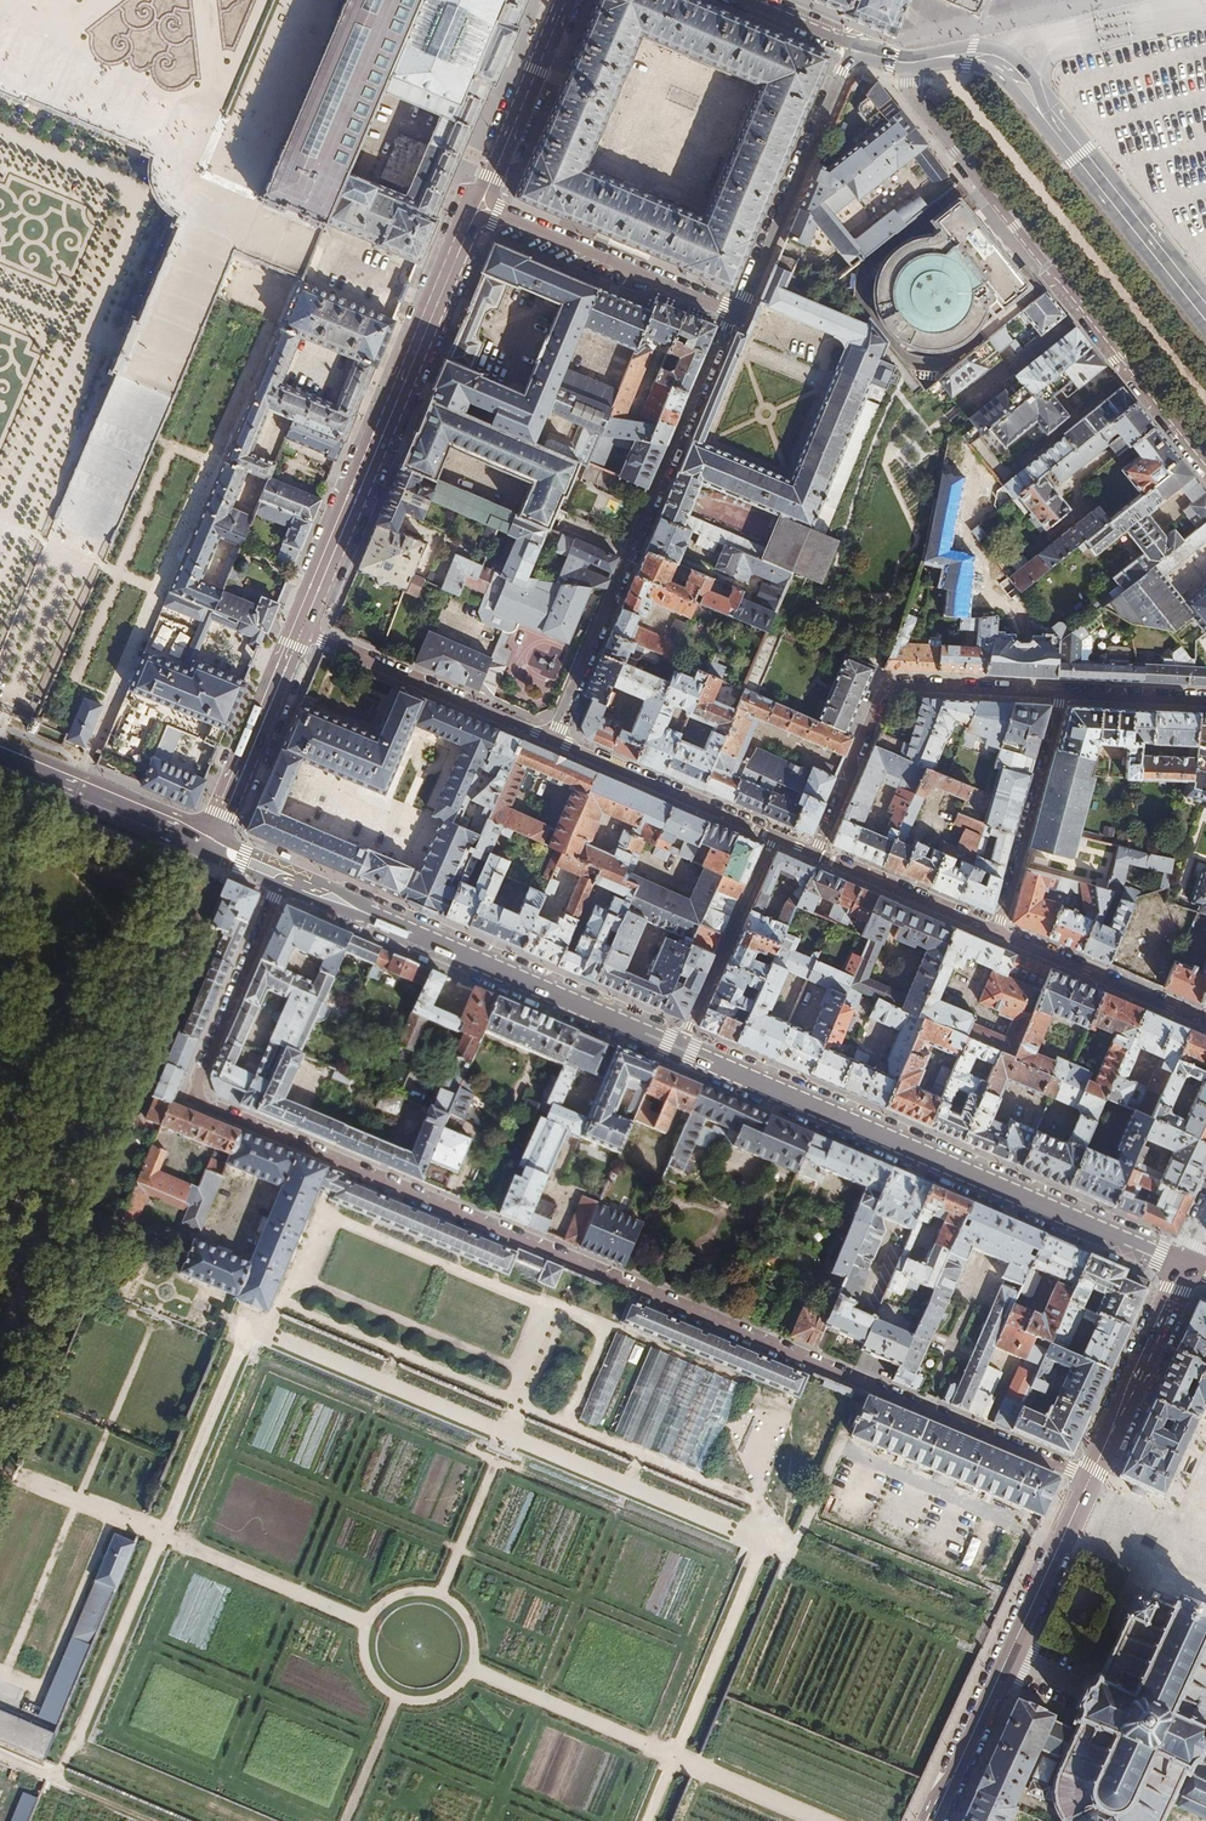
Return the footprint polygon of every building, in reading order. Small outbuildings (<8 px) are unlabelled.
[(331,12),(334,17),(285,134),(279,131),(254,190),(250,198),(283,212),(285,210),(296,214),(295,217),(323,228),(326,226),(422,267),(442,221),(437,218),(492,88),(499,90),(525,27),(520,24),(530,0),(336,0),(331,12)] [(709,5),(709,7),(692,0),(598,0),(591,15),(593,16),(569,71),(568,71),(558,92),(560,92),(537,146),(536,146),(513,197),(564,219),(565,218),(611,238),(611,239),(632,248),(633,247),(680,267),(679,268),(731,290),(752,241),(751,240),(774,185),(776,185),(784,164),(783,163),(806,108),(807,108),(829,56),(779,35),(778,36),(731,16),(731,15),(709,5)] [(894,38),(910,0),(815,0),(835,8),(833,13),(894,38)] [(302,280),(323,228),(313,229),(260,206),(259,202),(250,198),(194,174),(204,151),(219,118),(2,28),(0,27),(0,91),(25,102),(27,96),(147,146),(145,152),(154,156),(152,163),(151,171),(152,179),(154,187),(157,194),(161,201),(167,207),(179,214),(177,222),(181,224),(138,323),(134,321),(113,371),(117,373),(55,518),(54,522),(84,535),(110,546),(112,542),(235,252),(302,280)] [(817,165),(799,209),(808,213),(913,128),(876,81),(866,95),(868,98),(859,105),(859,113),(870,127),(853,141),(856,146),(827,169),(817,165)] [(840,252),(847,261),(848,263),(856,257),(860,261),(931,205),(924,196),(916,198),(896,213),(893,210),(854,241),(848,235),(831,213),(854,196),(857,200),(858,201),(903,166),(907,170),(914,164),(910,160),(914,157),(924,170),(919,174),(927,184),(932,180),(934,182),(941,181),(950,173),(913,128),(808,213),(835,246),(840,252)] [(963,191),(957,183),(935,201),(944,213),(966,194),(963,191)] [(1013,301),(1037,282),(1025,267),(1017,273),(1011,266),(1001,253),(991,241),(982,230),(973,219),(971,216),(978,209),(966,194),(944,213),(933,222),(940,231),(935,236),(927,236),(918,237),(908,240),(904,242),(896,247),(892,251),(886,257),(880,265),(875,277),(874,282),(873,291),(874,303),(875,310),(879,318),(886,330),(891,335),(897,340),(906,346),(910,348),(919,350),(925,351),(936,352),(950,349),(961,344),(966,341),(975,333),(979,328),(985,319),(986,314),(988,308),(996,302),(1003,310),(1013,301)] [(816,223),(808,213),(799,209),(787,237),(808,244),(816,223)] [(480,274),(481,274),(466,311),(464,315),(462,320),(452,344),(446,359),(444,358),(432,388),(433,389),(430,398),(463,413),(468,402),(499,415),(494,426),(533,443),(546,411),(584,427),(574,449),(551,439),(545,442),(542,448),(579,463),(585,466),(587,462),(589,463),(601,435),(611,411),(609,410),(554,387),(562,368),(580,328),(597,288),(531,260),(531,258),(494,242),(480,274)] [(791,482),(705,445),(726,393),(749,338),(745,337),(743,335),(737,333),(714,388),(688,448),(660,517),(692,530),(699,534),(718,542),(725,545),(743,552),(792,574),(820,586),(838,542),(826,536),(881,409),(867,403),(870,396),(884,403),(898,370),(886,356),(891,348),(869,321),(868,322),(867,324),(784,289),(794,266),(797,259),(780,253),(759,303),(834,335),(834,336),(843,340),(844,341),(846,345),(846,349),(837,371),(839,371),(791,482)] [(296,415),(347,437),(399,322),(302,280),(168,594),(213,613),(222,590),(252,519),(232,511),(248,472),(268,481),(270,476),(274,466),(255,457),(272,414),(292,422),(296,415)] [(1022,311),(1045,292),(1037,282),(1013,301),(1022,311)] [(651,311),(597,288),(580,328),(634,351),(651,311)] [(1064,316),(1045,292),(1022,311),(1020,313),(1040,336),(1064,316)] [(655,300),(651,311),(634,351),(617,391),(609,410),(611,411),(601,435),(615,438),(634,441),(647,443),(671,386),(656,379),(639,417),(649,421),(647,424),(622,420),(651,352),(658,341),(670,346),(672,339),(684,312),(655,300)] [(716,326),(684,312),(672,339),(704,353),(716,326)] [(1001,328),(986,340),(998,354),(1009,345),(1017,355),(1022,351),(1015,341),(1012,342),(1001,328)] [(1062,370),(1090,348),(1074,329),(1015,377),(1016,378),(1019,382),(1030,396),(1062,370)] [(656,379),(671,386),(687,393),(704,353),(672,339),(670,346),(667,351),(678,356),(673,374),(660,368),(656,379)] [(986,340),(924,390),(932,400),(946,389),(952,396),(985,370),(982,366),(998,354),(986,340)] [(1105,367),(1090,348),(1062,370),(1078,390),(1105,367)] [(985,370),(1000,357),(998,354),(982,366),(985,370)] [(988,373),(1003,361),(1000,357),(985,370),(988,373)] [(617,391),(562,368),(554,387),(609,410),(617,391)] [(1030,396),(989,428),(1004,447),(1036,422),(1046,435),(1056,426),(1067,417),(1052,397),(1060,391),(1066,399),(1078,390),(1062,370),(1030,396)] [(1004,393),(1019,382),(1016,378),(1001,389),(1004,393)] [(963,438),(967,442),(969,445),(989,428),(1030,396),(1019,382),(1004,393),(972,420),(977,426),(963,438)] [(687,393),(671,386),(647,443),(665,446),(687,393)] [(1049,469),(1133,402),(1121,387),(1064,434),(1065,436),(1002,487),(1012,499),(1016,495),(1041,476),(1049,469)] [(415,430),(400,466),(423,476),(435,481),(450,448),(532,483),(518,515),(548,528),(551,521),(556,509),(562,495),(565,497),(579,463),(542,448),(533,443),(494,426),(463,413),(430,398),(416,431),(415,430)] [(1152,426),(1133,402),(1049,469),(1060,484),(1107,445),(1116,456),(1129,445),(1152,426)] [(337,459),(347,437),(296,415),(292,422),(287,435),(328,453),(326,455),(337,459)] [(1165,469),(1178,458),(1152,426),(1129,445),(1139,457),(1121,471),(1140,495),(1168,473),(1165,469)] [(960,617),(969,617),(973,555),(951,551),(965,476),(961,475),(967,442),(963,438),(958,431),(948,441),(929,548),(924,561),(947,565),(940,589),(947,590),(945,616),(960,617)] [(601,435),(589,463),(602,469),(615,438),(601,435)] [(619,476),(647,488),(665,446),(647,443),(634,441),(619,476)] [(1107,521),(1074,548),(1085,562),(1123,532),(1142,556),(1112,580),(1118,586),(1109,594),(1111,598),(1181,542),(1173,532),(1164,538),(1147,517),(1154,510),(1153,508),(1179,487),(1186,496),(1200,485),(1178,458),(1165,469),(1168,473),(1140,495),(1107,521)] [(587,462),(585,466),(580,478),(612,492),(618,476),(602,469),(589,463),(587,462)] [(400,466),(381,509),(402,519),(404,514),(421,522),(429,503),(433,492),(419,486),(423,476),(400,466)] [(323,499),(270,476),(268,481),(260,499),(295,514),(312,522),(323,499)] [(1068,510),(1041,476),(1016,495),(1044,530),(1068,510)] [(516,514),(438,482),(433,492),(429,503),(497,532),(507,536),(516,514)] [(1192,504),(1205,493),(1205,492),(1200,485),(1186,496),(1192,504)] [(1192,504),(1182,513),(1196,531),(1205,523),(1205,493),(1192,504)] [(295,514),(260,499),(256,510),(291,526),(295,514)] [(1019,592),(1074,548),(1107,521),(1096,508),(1013,575),(1008,569),(1003,573),(1019,592)] [(381,509),(377,520),(397,529),(402,519),(381,509)] [(278,557),(287,564),(294,567),(312,522),(295,514),(291,526),(278,557)] [(518,515),(516,514),(507,536),(515,539),(504,566),(495,562),(490,573),(492,574),(522,587),(526,579),(548,528),(518,515)] [(692,530),(660,517),(650,541),(682,555),(692,530)] [(358,570),(373,577),(372,578),(375,582),(382,585),(387,585),(388,583),(405,590),(410,578),(423,546),(395,534),(397,529),(377,520),(356,570),(358,570)] [(1196,531),(1181,542),(1111,598),(1102,605),(1131,622),(1167,630),(1172,631),(1180,641),(1200,629),(1205,636),(1205,585),(1183,603),(1162,577),(1205,542),(1205,523),(1196,531)] [(976,541),(984,535),(977,526),(969,532),(976,541)] [(574,539),(562,534),(554,553),(566,557),(574,539)] [(714,552),(718,542),(699,534),(695,544),(714,552)] [(563,584),(589,587),(605,589),(608,581),(579,570),(581,564),(585,566),(586,562),(611,573),(618,557),(574,539),(566,557),(556,583),(563,584)] [(682,555),(650,541),(646,550),(676,563),(678,564),(682,555)] [(733,576),(743,552),(725,545),(715,569),(733,576)] [(730,616),(733,617),(743,592),(734,588),(729,599),(709,591),(714,579),(692,570),(685,588),(668,581),(676,563),(646,550),(635,575),(696,601),(730,616)] [(767,632),(792,574),(743,552),(733,576),(747,582),(743,592),(733,617),(767,632)] [(1013,571),(1025,561),(1020,555),(1008,565),(1013,571)] [(476,583),(481,569),(454,558),(440,591),(456,597),(460,587),(464,578),(476,583)] [(492,574),(490,573),(481,569),(476,583),(486,587),(492,574)] [(545,582),(526,579),(522,587),(492,574),(486,587),(482,597),(476,611),(481,621),(502,630),(506,631),(508,631),(511,630),(513,629),(515,626),(517,622),(523,624),(566,643),(589,587),(563,584),(557,599),(541,592),(545,582)] [(696,601),(635,575),(621,609),(638,616),(639,615),(640,616),(647,618),(652,606),(648,598),(690,616),(696,601)] [(410,578),(405,590),(404,592),(418,598),(424,584),(410,578)] [(482,597),(486,587),(476,583),(464,578),(460,587),(482,597)] [(213,613),(264,633),(278,604),(262,597),(258,605),(222,590),(213,613)] [(242,647),(256,653),(264,633),(213,613),(168,594),(162,609),(197,625),(177,672),(142,658),(128,691),(208,725),(201,743),(216,750),(245,681),(195,661),(209,628),(244,642),(242,647)] [(638,616),(621,609),(617,618),(636,626),(640,616),(639,615),(638,616)] [(939,644),(939,672),(985,674),(994,633),(998,616),(977,618),(969,617),(960,617),(959,628),(977,629),(976,646),(958,645),(939,644)] [(617,618),(611,633),(630,641),(636,626),(617,618)] [(912,622),(903,618),(884,669),(939,672),(939,644),(939,641),(930,641),(930,644),(905,643),(912,622)] [(662,655),(672,659),(687,624),(675,619),(667,639),(636,626),(630,641),(635,643),(646,648),(662,655)] [(492,696),(523,624),(517,622),(515,626),(513,629),(511,630),(508,631),(506,631),(502,630),(490,657),(475,689),(492,696)] [(413,662),(475,689),(490,657),(427,630),(413,662)] [(1070,632),(1058,641),(1056,677),(1143,682),(1144,665),(1136,665),(1071,661),(1073,635),(1070,632)] [(630,641),(611,633),(602,655),(622,663),(625,657),(628,651),(631,652),(635,643),(630,641)] [(746,690),(777,703),(801,648),(767,633),(743,688),(746,690)] [(994,633),(985,674),(1014,675),(1015,645),(1014,644),(1012,641),(1012,639),(1012,636),(1001,635),(1001,634),(994,633)] [(1056,677),(1058,641),(1056,638),(1044,637),(1044,639),(1034,638),(1032,642),(1031,643),(1028,646),(1027,676),(1056,677)] [(1205,685),(1205,684),(1205,668),(1194,667),(1191,667),(1191,660),(1179,644),(1170,651),(1170,657),(1161,657),(1161,666),(1144,665),(1143,682),(1205,685)] [(1027,676),(1028,646),(1026,647),(1022,647),(1020,647),(1017,646),(1015,645),(1014,675),(1027,676)] [(9,672),(16,653),(7,650),(1,669),(9,672)] [(622,663),(602,655),(584,696),(592,699),(605,705),(610,692),(603,689),(606,683),(613,686),(622,663)] [(672,675),(674,671),(678,662),(672,659),(662,655),(656,669),(672,675)] [(847,734),(874,669),(874,667),(846,656),(846,655),(818,721),(847,734)] [(611,748),(637,759),(669,683),(622,663),(613,686),(613,687),(643,701),(630,733),(620,729),(618,733),(611,748)] [(637,759),(666,771),(679,740),(681,734),(665,727),(673,709),(678,705),(684,708),(684,713),(689,715),(707,672),(697,668),(693,678),(674,671),(672,675),(669,683),(637,759)] [(666,771),(704,788),(719,752),(738,708),(715,698),(723,677),(708,671),(707,672),(689,715),(714,726),(704,750),(679,740),(666,771)] [(299,704),(256,803),(275,811),(276,810),(298,758),(382,795),(413,723),(428,729),(429,737),(442,742),(449,739),(461,745),(432,816),(441,820),(456,827),(477,779),(497,731),(486,726),(478,723),(396,687),(374,736),(300,705),(299,704)] [(852,736),(847,734),(818,721),(777,703),(746,690),(738,708),(719,752),(740,761),(747,764),(745,768),(775,781),(807,795),(824,802),(838,768),(817,759),(811,771),(757,747),(756,751),(747,747),(759,719),(844,755),(852,736)] [(102,706),(83,698),(66,741),(83,749),(102,706)] [(943,699),(924,698),(921,707),(916,705),(913,713),(917,715),(906,743),(902,742),(903,738),(890,733),(888,736),(880,732),(874,745),(917,763),(943,699)] [(584,737),(593,740),(602,719),(599,718),(605,705),(592,699),(580,726),(584,737)] [(978,701),(943,699),(917,763),(925,766),(933,770),(948,733),(951,734),(956,720),(968,725),(978,701)] [(1012,703),(978,701),(968,725),(962,743),(971,747),(977,734),(987,738),(985,743),(987,744),(985,747),(987,750),(992,752),(996,750),(997,747),(999,748),(1012,703)] [(1048,705),(1012,703),(999,748),(990,779),(996,782),(985,823),(1012,834),(1048,705)] [(1069,706),(1057,748),(1093,758),(1095,748),(1094,745),(1097,744),(1122,745),(1126,748),(1125,778),(1135,779),(1141,779),(1142,741),(1133,740),(1134,709),(1069,706)] [(1142,741),(1141,779),(1187,780),(1194,780),(1200,713),(1134,709),(1133,740),(1142,741)] [(1200,713),(1194,780),(1187,780),(1185,796),(1205,802),(1205,713),(1200,713)] [(593,740),(601,744),(608,728),(610,723),(602,719),(593,740)] [(140,786),(191,809),(203,781),(163,763),(176,733),(165,728),(140,786)] [(608,728),(601,744),(611,748),(618,733),(608,728)] [(520,741),(497,731),(477,779),(483,782),(485,787),(470,802),(479,806),(467,832),(478,837),(486,820),(520,741)] [(520,741),(486,820),(513,832),(561,852),(595,773),(520,741)] [(874,745),(831,844),(883,866),(925,766),(917,763),(874,745)] [(1093,758),(1057,748),(1054,762),(1028,859),(1038,861),(1067,869),(1076,836),(1096,759),(1093,758)] [(719,752),(704,788),(734,801),(739,789),(736,788),(741,778),(734,775),(740,761),(719,752)] [(949,776),(933,770),(925,766),(883,866),(929,886),(943,854),(953,858),(958,848),(943,841),(938,852),(934,850),(930,860),(923,856),(926,847),(914,841),(912,847),(904,844),(924,798),(926,799),(932,784),(967,799),(973,786),(949,776)] [(736,788),(739,789),(734,801),(762,813),(775,781),(745,768),(741,778),(736,788)] [(615,782),(595,773),(561,852),(598,868),(593,881),(625,895),(626,892),(624,891),(631,874),(645,842),(662,803),(627,787),(615,816),(638,826),(636,830),(633,828),(631,833),(625,831),(617,848),(608,853),(592,846),(590,841),(603,811),(615,782)] [(775,781),(762,813),(793,826),(807,795),(775,781)] [(627,787),(615,782),(603,811),(615,816),(627,787)] [(811,834),(824,802),(807,795),(793,826),(811,834)] [(275,811),(256,803),(245,829),(436,912),(442,900),(449,903),(478,837),(467,832),(456,827),(441,820),(418,874),(411,871),(412,870),(364,848),(364,850),(276,810),(275,811)] [(693,849),(695,845),(698,846),(699,842),(707,822),(662,803),(645,842),(656,846),(688,860),(693,849)] [(981,834),(985,823),(961,813),(959,812),(954,823),(981,834)] [(510,839),(513,832),(486,820),(478,837),(449,903),(444,916),(469,926),(492,872),(502,876),(511,855),(503,851),(497,851),(495,855),(489,852),(498,831),(501,832),(501,836),(510,839)] [(709,823),(707,822),(699,842),(708,847),(699,865),(704,867),(718,873),(735,834),(709,823)] [(1012,834),(985,823),(981,834),(978,845),(986,849),(989,835),(996,838),(989,862),(975,856),(971,866),(982,871),(990,874),(1000,879),(1012,834)] [(761,845),(735,834),(718,873),(743,884),(761,845)] [(1172,871),(1174,858),(1128,847),(1118,845),(1106,889),(1094,887),(1098,911),(1081,951),(1109,963),(1118,941),(1134,903),(1122,900),(1110,928),(1101,923),(1118,881),(1125,883),(1130,863),(1165,870),(1172,871)] [(697,864),(688,860),(656,846),(652,855),(665,861),(663,867),(691,879),(697,864)] [(971,866),(975,856),(958,848),(953,858),(959,861),(971,866)] [(777,851),(744,928),(780,943),(785,932),(796,906),(814,867),(777,851)] [(535,915),(520,948),(557,964),(564,947),(573,928),(593,881),(598,868),(561,852),(556,865),(580,875),(561,917),(556,915),(552,923),(535,915)] [(957,898),(971,866),(959,861),(956,867),(950,865),(953,858),(943,854),(929,886),(957,898)] [(982,871),(971,866),(957,898),(991,912),(1000,879),(990,874),(985,886),(977,883),(982,871)] [(626,892),(632,895),(698,924),(721,934),(737,899),(711,888),(718,873),(704,867),(690,900),(631,874),(624,891),(626,892)] [(844,880),(814,867),(796,906),(813,913),(820,896),(835,902),(844,880)] [(1073,881),(1026,868),(1011,921),(1048,937),(1063,902),(1041,896),(1046,886),(1068,891),(1073,881)] [(1198,910),(1205,913),(1205,869),(1201,868),(1191,902),(1197,903),(1195,910),(1198,910)] [(1169,885),(1172,871),(1165,870),(1161,888),(1169,885)] [(469,926),(520,948),(535,915),(544,894),(529,888),(517,915),(490,903),(502,876),(492,872),(469,926)] [(737,899),(743,884),(718,873),(711,888),(737,899)] [(551,878),(544,893),(553,897),(560,881),(551,878)] [(844,880),(835,902),(847,907),(839,925),(862,935),(879,895),(844,880)] [(1063,902),(1048,937),(1081,951),(1098,911),(1094,887),(1073,881),(1068,891),(1063,902)] [(259,896),(226,883),(208,925),(218,928),(216,933),(223,936),(214,960),(229,967),(259,896)] [(618,927),(632,895),(626,892),(625,895),(623,898),(613,894),(607,909),(594,903),(581,932),(595,938),(603,920),(618,927)] [(677,971),(682,961),(685,953),(689,943),(698,924),(632,895),(618,927),(595,981),(661,1009),(674,979),(677,971)] [(954,928),(879,895),(862,935),(868,938),(860,957),(847,986),(861,992),(867,978),(891,923),(899,926),(894,939),(914,947),(916,944),(926,949),(906,995),(895,990),(889,1004),(916,1016),(954,928)] [(436,912),(444,916),(449,903),(442,900),(436,912)] [(833,922),(839,925),(847,907),(835,902),(828,920),(833,922)] [(284,907),(261,961),(284,971),(293,950),(323,962),(314,984),(327,990),(344,953),(351,936),(284,907)] [(1198,910),(1194,924),(1205,929),(1205,913),(1198,910)] [(580,974),(595,981),(618,927),(603,920),(595,938),(580,974)] [(721,934),(698,924),(689,943),(712,954),(721,934)] [(728,963),(764,979),(770,965),(753,958),(758,949),(775,956),(780,943),(744,928),(728,963)] [(1001,1052),(1013,1058),(1051,970),(954,928),(916,1016),(923,1019),(967,1038),(1001,1052)] [(564,947),(557,964),(580,974),(595,938),(581,932),(573,951),(564,947)] [(750,1012),(736,1042),(772,1058),(787,1024),(766,1014),(768,1009),(772,1010),(786,979),(782,978),(785,971),(807,980),(815,962),(819,954),(815,952),(813,956),(811,960),(794,953),(800,939),(785,932),(780,943),(775,956),(770,965),(764,979),(759,990),(754,1002),(750,1012)] [(380,948),(351,936),(344,953),(372,965),(380,948)] [(691,965),(705,971),(712,954),(689,943),(685,953),(695,957),(691,965)] [(431,970),(380,948),(372,965),(368,975),(378,979),(383,968),(424,986),(431,970)] [(198,1041),(229,967),(214,960),(196,952),(193,961),(209,969),(182,1034),(198,1041)] [(772,1058),(808,1074),(847,986),(860,957),(852,953),(843,974),(815,962),(807,980),(828,990),(810,1034),(787,1024),(772,1058)] [(1202,971),(1178,960),(1177,960),(1164,987),(1199,1002),(1205,986),(1205,962),(1202,971)] [(284,971),(261,961),(225,1040),(241,1047),(267,991),(288,1000),(282,1014),(276,1011),(272,1021),(278,1024),(263,1057),(279,1064),(283,1054),(292,1050),(299,1053),(314,1021),(318,1022),(325,1019),(328,1012),(325,1005),(322,1004),(328,990),(327,990),(314,984),(284,971)] [(674,979),(661,1009),(683,1019),(705,971),(691,965),(682,961),(677,971),(685,974),(681,982),(674,979)] [(728,963),(713,995),(750,1012),(754,1002),(741,996),(746,984),(759,990),(764,979),(728,963)] [(445,977),(431,970),(424,986),(402,1037),(388,1068),(402,1074),(426,1020),(432,1007),(445,977)] [(1013,1058),(1062,1079),(1064,1080),(1071,1064),(1056,1057),(1054,1063),(1033,1054),(1051,1013),(1086,1028),(1089,1022),(1102,992),(1051,970),(1013,1058)] [(861,992),(863,993),(877,999),(889,1004),(895,990),(867,978),(861,992)] [(847,986),(808,1074),(885,1107),(923,1019),(916,1016),(889,1004),(877,999),(868,1018),(900,1032),(887,1060),(889,1075),(867,1065),(872,1057),(858,1051),(854,1060),(831,1049),(838,1046),(854,1010),(856,1011),(863,993),(861,992),(847,986)] [(474,989),(473,990),(461,1020),(440,1011),(434,1024),(461,1035),(452,1061),(443,1088),(433,1110),(449,1117),(450,1115),(460,1090),(464,1081),(484,1031),(497,999),(474,989)] [(1064,1080),(1105,1098),(1115,1075),(1144,1010),(1102,992),(1089,1022),(1115,1034),(1094,1084),(1088,1081),(1091,1073),(1071,1064),(1064,1080)] [(750,1012),(713,995),(707,1010),(730,1020),(723,1037),(736,1042),(750,1012)] [(577,1034),(497,999),(484,1031),(563,1066),(577,1034)] [(440,1011),(432,1007),(426,1020),(434,1024),(440,1011)] [(699,1026),(723,1037),(730,1020),(707,1010),(699,1026)] [(1130,1109),(1134,1111),(1150,1118),(1176,1059),(1189,1029),(1169,1021),(1144,1010),(1115,1075),(1123,1078),(1128,1076),(1135,1059),(1133,1057),(1138,1046),(1160,1056),(1147,1088),(1139,1085),(1130,1109)] [(923,1019),(885,1107),(929,1126),(953,1072),(943,1068),(931,1094),(914,1086),(912,1080),(919,1079),(933,1046),(959,1058),(967,1038),(923,1019)] [(1189,1029),(1176,1059),(1189,1065),(1191,1058),(1196,1060),(1194,1067),(1201,1070),(1205,1063),(1205,1060),(1205,1037),(1204,1036),(1189,1029)] [(184,1073),(198,1041),(182,1034),(178,1032),(165,1064),(184,1073)] [(518,1169),(524,1171),(519,1181),(514,1178),(499,1214),(545,1233),(557,1206),(538,1197),(566,1133),(619,1155),(619,1154),(630,1129),(632,1125),(613,1116),(625,1087),(635,1091),(627,1113),(636,1117),(656,1069),(657,1067),(617,1049),(616,1050),(577,1033),(577,1034),(563,1066),(558,1078),(549,1074),(541,1096),(537,1105),(535,1109),(547,1114),(544,1122),(538,1119),(525,1152),(518,1169)] [(454,1034),(444,1055),(450,1057),(460,1036),(454,1034)] [(987,1084),(968,1076),(975,1058),(995,1066),(1001,1052),(967,1038),(959,1058),(953,1072),(929,1126),(962,1140),(987,1084)] [(215,1095),(258,1112),(279,1064),(263,1057),(254,1077),(233,1067),(241,1047),(225,1040),(209,1076),(215,1095)] [(1088,1051),(1078,1046),(1072,1060),(1082,1064),(1088,1051)] [(301,1054),(299,1053),(292,1050),(283,1054),(279,1064),(258,1112),(336,1145),(344,1127),(282,1100),(301,1054)] [(1013,1058),(1001,1052),(995,1066),(987,1084),(962,1140),(1021,1166),(1036,1131),(1011,1119),(1008,1126),(991,1119),(1008,1079),(1043,1094),(1044,1092),(1052,1095),(1055,1096),(1062,1079),(1013,1058)] [(171,1104),(184,1073),(165,1064),(151,1058),(146,1069),(157,1074),(155,1079),(158,1081),(151,1097),(154,1099),(146,1120),(161,1127),(171,1104)] [(1201,1070),(1194,1067),(1189,1065),(1176,1059),(1150,1118),(1205,1142),(1205,1072),(1201,1070)] [(352,1076),(334,1068),(330,1077),(348,1084),(352,1076)] [(675,1077),(656,1069),(636,1117),(634,1121),(652,1129),(657,1119),(645,1114),(647,1108),(646,1108),(649,1098),(663,1104),(675,1077)] [(1115,1075),(1105,1098),(1130,1109),(1139,1085),(1123,1078),(1115,1075)] [(687,1121),(701,1088),(675,1077),(663,1104),(657,1119),(652,1129),(663,1134),(675,1108),(682,1112),(680,1118),(687,1121)] [(1064,1080),(1062,1079),(1055,1096),(1077,1106),(1081,1115),(1070,1140),(1064,1143),(1036,1131),(1021,1166),(1066,1186),(1084,1146),(1105,1098),(1064,1080)] [(479,1087),(464,1081),(460,1090),(473,1095),(475,1096),(479,1087)] [(812,1136),(701,1088),(687,1121),(667,1166),(682,1172),(694,1143),(706,1149),(716,1144),(717,1139),(700,1131),(705,1119),(728,1129),(723,1141),(796,1174),(812,1136)] [(405,1098),(384,1089),(377,1106),(397,1115),(405,1098)] [(537,1105),(541,1096),(524,1089),(520,1098),(525,1100),(537,1105)] [(450,1115),(463,1120),(473,1095),(460,1090),(450,1115)] [(531,1120),(535,1109),(537,1105),(525,1100),(519,1115),(531,1120)] [(240,1133),(171,1104),(161,1127),(161,1128),(214,1150),(205,1173),(220,1179),(226,1165),(240,1133)] [(336,1145),(422,1181),(430,1163),(444,1128),(445,1125),(449,1117),(433,1110),(432,1110),(412,1156),(344,1127),(336,1145)] [(1084,1146),(1066,1186),(1112,1206),(1120,1187),(1129,1168),(1138,1145),(1142,1138),(1150,1118),(1134,1111),(1119,1144),(1123,1146),(1117,1161),(1084,1146)] [(449,1117),(445,1125),(460,1131),(465,1121),(463,1120),(450,1115),(449,1117)] [(1150,1118),(1142,1138),(1174,1152),(1166,1170),(1159,1167),(1156,1172),(1141,1166),(1148,1150),(1138,1145),(1129,1168),(1191,1195),(1205,1162),(1205,1142),(1150,1118)] [(471,1140),(444,1128),(430,1163),(458,1174),(471,1140)] [(641,1134),(630,1129),(619,1154),(631,1160),(641,1134)] [(263,1143),(240,1133),(226,1165),(249,1175),(263,1143)] [(892,1170),(812,1136),(796,1174),(815,1182),(821,1169),(865,1188),(851,1223),(866,1229),(892,1170)] [(271,1146),(263,1143),(249,1175),(258,1178),(271,1146)] [(325,1169),(271,1146),(258,1178),(282,1189),(249,1265),(195,1242),(181,1274),(236,1297),(236,1299),(268,1313),(320,1190),(333,1196),(331,1201),(508,1275),(517,1254),(340,1179),(342,1176),(325,1169)] [(166,1153),(152,1148),(138,1182),(150,1186),(147,1194),(156,1198),(159,1190),(184,1200),(190,1186),(158,1173),(166,1153)] [(1183,1212),(1191,1195),(1129,1168),(1120,1187),(1132,1193),(1130,1199),(1134,1200),(1140,1186),(1160,1195),(1156,1204),(1148,1200),(1147,1203),(1143,1202),(1141,1218),(1174,1232),(1183,1212)] [(931,1188),(892,1170),(866,1229),(839,1293),(838,1297),(856,1304),(869,1273),(866,1272),(870,1260),(872,1261),(885,1232),(881,1219),(912,1232),(931,1188)] [(159,1190),(156,1198),(185,1211),(180,1222),(199,1230),(220,1179),(205,1173),(198,1189),(190,1186),(184,1200),(159,1190)] [(138,1182),(119,1226),(131,1230),(147,1194),(150,1186),(138,1182)] [(1120,1187),(1112,1206),(1130,1213),(1141,1218),(1143,1202),(1134,1200),(1130,1199),(1132,1193),(1120,1187)] [(905,1285),(916,1289),(919,1283),(933,1290),(971,1204),(931,1188),(912,1232),(884,1296),(888,1297),(891,1291),(900,1295),(905,1285)] [(563,1240),(579,1247),(597,1206),(598,1204),(582,1196),(563,1240)] [(1007,1220),(971,1204),(933,1290),(921,1317),(912,1337),(899,1366),(893,1380),(918,1391),(924,1377),(916,1373),(970,1249),(1007,1264),(1001,1278),(1021,1287),(1043,1236),(1007,1220)] [(597,1206),(579,1247),(624,1266),(642,1225),(597,1206)] [(839,1293),(866,1229),(851,1223),(824,1286),(839,1293)] [(1067,1247),(1043,1236),(1021,1287),(1018,1293),(1029,1298),(1032,1296),(1041,1277),(1037,1275),(1039,1271),(1072,1285),(1069,1290),(1055,1284),(1042,1314),(1038,1317),(1013,1306),(994,1348),(1024,1361),(1020,1369),(1017,1367),(993,1423),(1011,1431),(1031,1387),(1049,1346),(1069,1302),(1090,1256),(1067,1247)] [(780,1256),(765,1249),(761,1259),(776,1266),(780,1256)] [(547,1262),(520,1250),(511,1271),(538,1282),(547,1262)] [(1108,1264),(1090,1256),(1069,1302),(1081,1308),(1090,1290),(1104,1296),(1095,1314),(1129,1329),(1146,1292),(1121,1281),(1124,1272),(1108,1264)] [(563,1269),(547,1262),(538,1282),(554,1289),(563,1269)] [(1136,1277),(1124,1272),(1121,1281),(1146,1292),(1150,1283),(1136,1277)] [(1013,1306),(1018,1293),(1001,1286),(957,1386),(947,1381),(939,1400),(967,1412),(986,1367),(994,1348),(1013,1306)] [(746,1293),(738,1314),(746,1318),(755,1297),(746,1293)] [(832,1309),(827,1321),(824,1327),(863,1344),(873,1321),(869,1319),(853,1311),(856,1304),(838,1297),(832,1309)] [(807,1377),(630,1301),(620,1323),(798,1399),(807,1377)] [(1081,1308),(1069,1302),(1049,1346),(1065,1353),(1081,1317),(1096,1323),(1080,1359),(1110,1372),(1120,1350),(1129,1329),(1095,1314),(1081,1308)] [(1197,1302),(1185,1329),(1176,1350),(1194,1358),(1197,1363),(1205,1345),(1205,1305),(1197,1302)] [(792,1337),(816,1348),(824,1327),(827,1321),(802,1311),(792,1337)] [(874,1320),(873,1321),(863,1344),(860,1350),(869,1354),(883,1324),(874,1320)] [(899,1366),(912,1337),(883,1324),(869,1354),(899,1366)] [(633,1340),(615,1332),(578,1420),(596,1427),(633,1340)] [(1065,1353),(1049,1346),(1031,1387),(1037,1390),(1044,1393),(1054,1371),(1049,1369),(1052,1362),(1069,1370),(1055,1398),(1091,1413),(1101,1391),(1110,1372),(1080,1359),(1065,1353)] [(1166,1373),(1153,1401),(1183,1414),(1189,1400),(1186,1399),(1186,1396),(1186,1393),(1184,1391),(1189,1378),(1197,1382),(1203,1369),(1204,1366),(1197,1363),(1194,1358),(1176,1350),(1166,1373)] [(986,1367),(967,1412),(985,1420),(994,1398),(990,1397),(999,1374),(986,1367)] [(1183,1414),(1196,1420),(1201,1408),(1205,1410),(1205,1370),(1203,1369),(1197,1382),(1189,1400),(1183,1414)] [(845,1387),(823,1378),(817,1392),(839,1401),(842,1395),(845,1387)] [(845,1387),(842,1395),(849,1398),(855,1388),(845,1387)] [(1037,1390),(1031,1387),(1011,1431),(1071,1456),(1082,1433),(1091,1413),(1055,1398),(1051,1407),(1049,1406),(1045,1415),(1043,1414),(1042,1417),(1027,1411),(1037,1390)] [(1057,1477),(868,1397),(852,1436),(1026,1511),(1021,1522),(1038,1529),(1052,1497),(1059,1481),(1057,1477)] [(1135,1441),(1118,1478),(1129,1483),(1150,1492),(1161,1497),(1196,1420),(1183,1414),(1153,1401),(1135,1441)] [(985,1559),(995,1534),(986,1530),(976,1555),(985,1559)] [(58,1728),(133,1545),(112,1536),(93,1583),(94,1583),(37,1719),(58,1728)] [(1205,1819),(1205,1780),(1188,1771),(1189,1767),(1193,1763),(1203,1742),(1201,1741),(1200,1739),(1205,1728),(1201,1726),(1205,1716),(1205,1612),(1203,1611),(1201,1616),(1192,1612),(1184,1609),(1186,1603),(1178,1599),(1176,1603),(1172,1602),(1169,1607),(1157,1602),(1159,1595),(1150,1591),(1147,1599),(1140,1596),(1137,1598),(1134,1597),(1124,1619),(1126,1619),(1099,1678),(1095,1676),(1089,1689),(1087,1690),(1085,1689),(1076,1708),(1076,1718),(1075,1722),(1073,1724),(1077,1726),(1073,1735),(1070,1733),(1069,1730),(1054,1722),(1055,1718),(1046,1714),(1032,1745),(1033,1745),(1028,1757),(1035,1760),(1040,1749),(1045,1751),(1032,1779),(1046,1786),(1059,1759),(1062,1759),(1059,1765),(1053,1780),(1051,1790),(1051,1800),(1055,1812),(1061,1820),(1161,1820),(1168,1808),(1170,1803),(1205,1819)] [(1032,1745),(1046,1714),(1045,1713),(1046,1712),(1028,1703),(1027,1705),(1017,1700),(976,1792),(1013,1809),(1035,1760),(1028,1757),(1033,1745),(1032,1745)] [(43,1763),(53,1738),(0,1716),(0,1744),(43,1763)] [(1047,1791),(1032,1783),(1028,1792),(1043,1799),(1047,1791)] [(976,1792),(962,1820),(1011,1820),(1016,1810),(1013,1809),(976,1792)] [(13,1820),(30,1820),(39,1801),(24,1795),(13,1820)]
